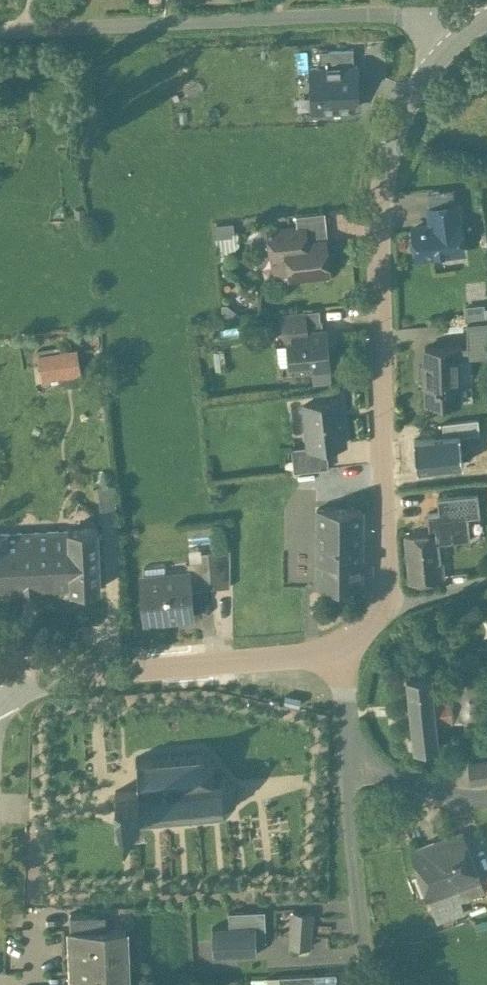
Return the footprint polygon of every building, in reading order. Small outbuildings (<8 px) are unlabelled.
[(357,65),(311,67),(314,110),(355,108),(354,92),(359,92),(359,89),(357,65)] [(457,202),(430,205),(432,220),(429,224),(414,226),(414,231),(409,237),(411,247),(417,252),(418,256),(463,250),(457,202)] [(233,231),(224,224),(217,232),(226,239),(233,231)] [(305,226),(269,230),(271,247),(286,245),(286,244),(307,242),(305,226)] [(307,242),(286,244),(286,245),(290,277),(330,272),(326,239),(307,242)] [(466,318),(486,317),(486,302),(466,302),(466,318)] [(305,311),(284,314),(285,325),(306,322),(305,311)] [(468,322),(468,346),(469,356),(486,355),(486,320),(468,322)] [(326,329),(307,332),(306,322),(285,325),(286,335),(293,335),(294,344),(289,345),(291,364),(311,362),(311,369),(330,366),(326,329)] [(458,346),(426,347),(428,403),(460,402),(458,357),(469,356),(468,346),(458,346)] [(78,349),(38,355),(42,379),(82,373),(78,349)] [(340,400),(305,404),(309,447),(310,448),(327,446),(345,443),(340,400)] [(309,447),(292,449),(294,472),(329,468),(327,446),(310,448),(309,447)] [(114,483),(98,484),(101,508),(117,507),(114,483)] [(477,493),(434,497),(438,531),(439,531),(440,537),(482,532),(477,493)] [(364,507),(317,507),(317,585),(363,585),(364,507)] [(99,524),(69,525),(69,527),(72,584),(72,586),(101,585),(99,524)] [(0,530),(0,587),(72,584),(69,527),(60,528),(38,529),(0,530)] [(438,531),(405,534),(410,582),(444,579),(440,537),(439,531),(438,531)] [(231,548),(209,550),(213,587),(231,585),(231,548)] [(209,550),(201,551),(202,560),(188,561),(189,574),(190,574),(192,589),(213,587),(209,550)] [(189,574),(145,578),(149,617),(194,613),(192,589),(190,574),(189,574)] [(432,669),(408,671),(411,702),(406,702),(408,713),(412,712),(415,743),(439,740),(437,720),(454,718),(451,688),(434,690),(433,682),(438,682),(437,672),(433,672),(432,669)] [(185,754),(172,755),(172,751),(169,751),(170,756),(156,757),(156,752),(154,753),(154,757),(140,758),(137,755),(135,757),(138,760),(140,787),(116,789),(117,813),(127,812),(127,815),(130,818),(134,817),(137,814),(136,811),(140,811),(140,814),(143,814),(144,819),(146,819),(146,813),(159,812),(159,817),(162,817),(161,812),(174,811),(175,816),(177,816),(177,811),(190,810),(190,816),(193,815),(193,809),(203,808),(203,813),(206,812),(205,808),(214,807),(215,811),(217,811),(216,807),(225,806),(227,810),(229,809),(227,805),(233,797),(237,799),(238,797),(234,795),(233,785),(237,783),(236,781),(232,783),(224,777),(226,773),(223,772),(222,777),(214,778),(213,763),(216,761),(215,759),(211,761),(203,754),(205,750),(203,749),(201,753),(188,754),(187,750),(185,750),(185,754)] [(469,762),(472,781),(486,779),(486,760),(469,762)] [(463,830),(412,849),(430,898),(482,879),(463,830)] [(71,910),(72,925),(74,984),(92,984),(129,983),(127,923),(99,924),(98,909),(71,910)] [(312,911),(294,910),(291,945),(310,946),(312,911)] [(257,923),(213,925),(214,953),(258,951),(257,923)] [(280,974),(280,984),(316,984),(316,972),(280,974)]
